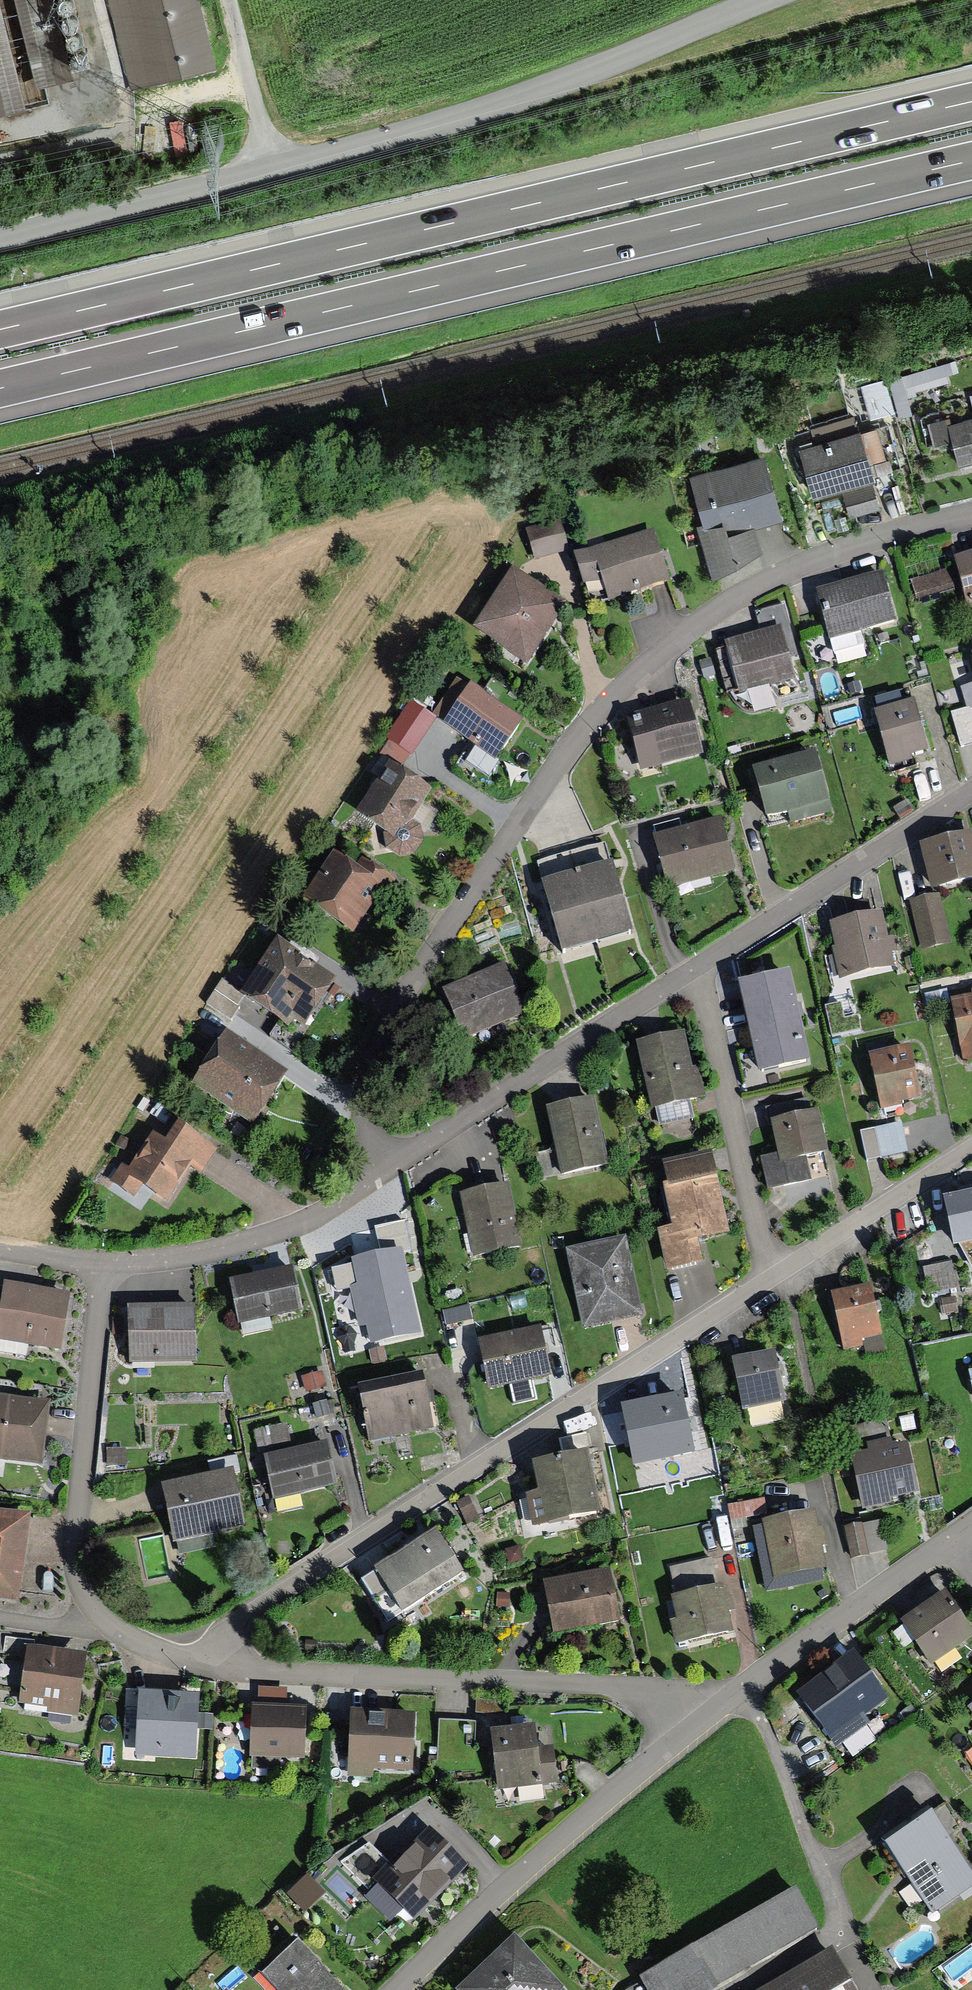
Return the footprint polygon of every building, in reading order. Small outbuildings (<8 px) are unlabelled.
[(43,0),(14,0),(35,88),(63,82),(43,0)] [(212,68),(195,0),(110,0),(132,87),(212,68)] [(19,110),(0,29),(0,115),(19,110)] [(954,363),(890,381),(900,418),(910,415),(906,398),(914,395),(913,391),(948,381),(947,375),(956,372),(954,363)] [(896,413),(886,381),(861,388),(870,421),(896,413)] [(815,446),(800,451),(815,503),(843,496),(849,518),(880,510),(873,484),(876,483),(875,479),(892,474),(888,461),(886,462),(877,430),(860,434),(856,417),(810,430),(815,446)] [(947,426),(945,419),(928,423),(934,444),(952,439),(959,464),(971,461),(971,420),(947,426)] [(712,582),(762,553),(755,531),(783,522),(763,456),(687,479),(702,526),(695,528),(712,582)] [(534,559),(569,547),(558,517),(524,528),(534,559)] [(669,579),(653,528),(577,550),(586,582),(603,577),(609,597),(669,579)] [(954,555),(969,606),(971,605),(971,550),(954,555)] [(566,602),(512,565),(470,626),(525,662),(566,602)] [(895,619),(881,567),(815,585),(833,650),(863,642),(859,629),(895,619)] [(947,568),(911,579),(916,597),(953,587),(947,568)] [(788,680),(775,634),(713,650),(726,697),(788,680)] [(495,758),(523,717),(460,674),(432,715),(437,718),(495,758)] [(961,687),(968,707),(970,706),(971,706),(971,683),(961,687)] [(875,696),(878,707),(875,708),(890,764),(914,758),(912,752),(928,748),(915,697),(910,698),(908,687),(875,696)] [(640,767),(702,751),(688,699),(627,715),(640,767)] [(410,752),(412,754),(437,718),(432,715),(411,700),(386,736),(389,738),(410,752)] [(970,706),(968,707),(951,712),(960,745),(971,742),(971,712),(970,706)] [(400,767),(410,752),(389,738),(380,753),(390,760),(400,767)] [(431,788),(390,760),(355,809),(384,830),(382,832),(386,847),(400,855),(414,852),(423,838),(420,823),(412,817),(431,788)] [(823,813),(809,761),(752,777),(765,828),(823,813)] [(734,870),(720,817),(653,835),(667,888),(734,870)] [(920,840),(931,889),(971,879),(971,828),(920,840)] [(612,858),(608,859),(604,844),(538,862),(542,877),(540,878),(560,949),(632,929),(612,858)] [(302,897),(353,931),(378,893),(387,899),(399,880),(362,855),(357,863),(334,848),(302,897)] [(939,892),(910,899),(921,949),(951,943),(939,892)] [(881,908),(829,920),(835,944),(832,945),(840,976),(894,963),(881,908)] [(241,991),(241,992),(244,994),(290,1024),(295,1016),(306,1024),(338,975),(278,935),(241,991)] [(525,1012),(503,961),(442,988),(464,1038),(525,1012)] [(789,970),(740,981),(761,1072),(810,1061),(789,970)] [(241,991),(222,979),(206,1002),(231,1019),(239,1007),(237,1005),(244,994),(241,992),(241,991)] [(946,990),(923,995),(927,1013),(950,1008),(946,990)] [(950,998),(963,1061),(971,1060),(971,993),(950,998)] [(191,1083),(252,1124),(290,1068),(228,1027),(191,1083)] [(687,1030),(637,1040),(651,1106),(655,1105),(690,1097),(707,1094),(701,1063),(694,1065),(687,1030)] [(867,1050),(881,1108),(902,1104),(901,1099),(922,1094),(910,1040),(867,1050)] [(594,1092),(546,1104),(562,1173),(610,1161),(594,1092)] [(767,1106),(770,1119),(810,1109),(807,1096),(767,1106)] [(690,1097),(655,1105),(659,1123),(694,1116),(690,1097)] [(829,1150),(820,1108),(810,1109),(770,1119),(778,1153),(760,1157),(767,1188),(825,1175),(820,1152),(829,1150)] [(216,1145),(174,1118),(164,1135),(155,1129),(131,1167),(122,1161),(109,1181),(135,1197),(142,1184),(167,1200),(190,1165),(199,1171),(216,1145)] [(901,1122),(860,1131),(867,1159),(907,1150),(901,1122)] [(664,1158),(669,1183),(715,1173),(710,1148),(664,1158)] [(729,1228),(715,1173),(669,1183),(665,1184),(674,1222),(656,1226),(667,1272),(704,1264),(697,1236),(729,1228)] [(507,1182),(459,1192),(473,1255),(521,1245),(507,1182)] [(953,1243),(960,1242),(971,1265),(971,1187),(942,1194),(953,1243)] [(375,1226),(381,1252),(401,1247),(402,1253),(413,1251),(406,1219),(375,1226)] [(625,1234),(567,1246),(585,1326),(642,1313),(625,1234)] [(371,1344),(422,1332),(402,1253),(401,1247),(381,1252),(353,1258),(355,1264),(333,1269),(338,1288),(350,1285),(360,1325),(366,1323),(371,1344)] [(960,1286),(954,1261),(922,1268),(928,1294),(960,1286)] [(302,1309),(292,1264),(229,1277),(239,1323),(302,1309)] [(4,1281),(0,1310),(0,1341),(62,1350),(70,1291),(4,1281)] [(876,1338),(864,1291),(831,1299),(843,1347),(876,1338)] [(194,1360),(194,1303),(129,1304),(129,1360),(194,1360)] [(469,1305),(442,1311),(446,1325),(472,1318),(469,1305)] [(550,1373),(540,1326),(480,1338),(490,1386),(509,1382),(513,1401),(534,1397),(530,1378),(550,1373)] [(768,1358),(733,1366),(740,1403),(775,1396),(768,1358)] [(422,1369),(357,1382),(369,1443),(434,1430),(422,1369)] [(322,1371),(301,1376),(305,1390),(326,1385),(322,1371)] [(679,1390),(625,1402),(639,1462),(693,1450),(679,1390)] [(0,1395),(0,1458),(39,1463),(47,1400),(0,1395)] [(853,1406),(850,1395),(835,1399),(838,1411),(853,1406)] [(326,1400),(313,1404),(316,1417),(330,1413),(326,1400)] [(290,1442),(286,1422),(253,1430),(258,1450),(290,1442)] [(846,1431),(862,1508),(894,1501),(892,1496),(919,1490),(908,1441),(896,1443),(892,1422),(846,1431)] [(326,1441),(265,1455),(274,1496),(336,1482),(326,1441)] [(543,1521),(599,1510),(586,1449),(530,1460),(543,1521)] [(119,1467),(120,1450),(103,1450),(102,1466),(119,1467)] [(232,1466),(161,1482),(174,1541),(246,1524),(232,1466)] [(764,1521),(759,1499),(728,1505),(732,1527),(764,1521)] [(765,1522),(755,1524),(766,1590),(825,1580),(824,1572),(830,1571),(819,1506),(764,1515),(765,1522)] [(28,1511),(0,1508),(0,1597),(18,1599),(28,1511)] [(880,1519),(846,1527),(853,1556),(887,1548),(880,1519)] [(429,1537),(361,1582),(386,1620),(455,1574),(429,1537)] [(515,1549),(503,1553),(507,1566),(519,1563),(515,1549)] [(734,1632),(723,1583),(716,1585),(710,1560),(668,1570),(680,1621),(671,1623),(677,1646),(734,1632)] [(612,1567),(543,1581),(553,1632),(622,1618),(612,1567)] [(946,1589),(901,1621),(931,1664),(971,1635),(971,1626),(946,1589)] [(508,1595),(495,1595),(495,1607),(508,1607),(508,1595)] [(34,1641),(6,1637),(3,1656),(24,1658),(18,1701),(48,1705),(47,1711),(78,1715),(87,1651),(33,1644),(34,1641)] [(834,1744),(866,1721),(863,1717),(891,1696),(856,1647),(796,1690),(834,1744)] [(199,1714),(200,1692),(138,1687),(134,1754),(196,1758),(198,1728),(199,1714)] [(259,1687),(258,1703),(287,1704),(287,1687),(259,1687)] [(500,1703),(475,1701),(474,1714),(499,1715),(500,1703)] [(258,1703),(252,1703),(250,1755),(254,1755),(253,1766),(280,1767),(280,1757),(305,1758),(306,1705),(287,1704),(258,1703)] [(414,1712),(351,1710),(349,1776),(372,1776),(372,1769),(412,1770),(414,1712)] [(212,1714),(199,1714),(198,1728),(212,1729),(212,1714)] [(527,1735),(490,1740),(497,1790),(551,1782),(547,1755),(530,1757),(527,1735)] [(930,1809),(884,1840),(933,1910),(971,1883),(971,1871),(930,1809)] [(391,1865),(376,1880),(417,1920),(471,1865),(430,1825),(391,1865)] [(376,1880),(391,1865),(369,1844),(341,1862),(366,1889),(376,1880)] [(323,1891),(307,1875),(288,1893),(304,1909),(323,1891)] [(795,1886),(637,1976),(645,1989),(714,1989),(820,1930),(795,1886)] [(297,1938),(261,1974),(277,1989),(345,1989),(347,1987),(297,1938)] [(831,1945),(754,1989),(857,1989),(831,1945)] [(548,1989),(511,1952),(472,1989),(548,1989)]
